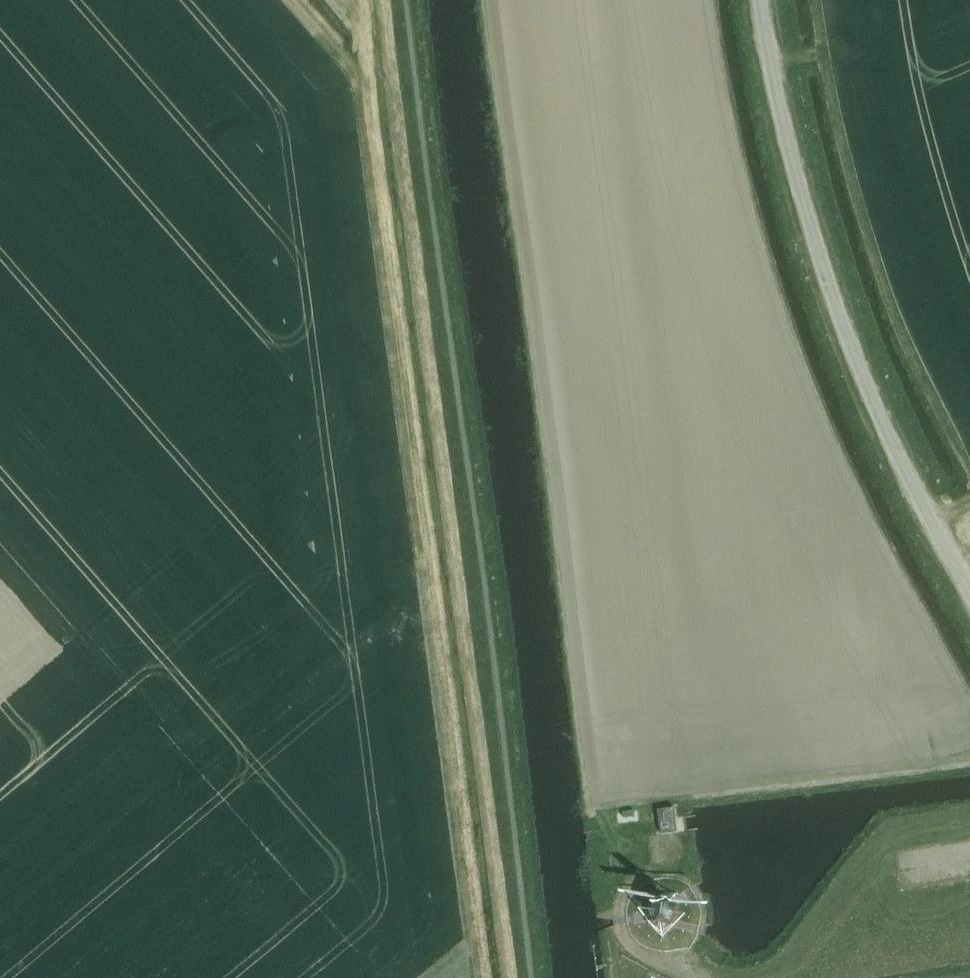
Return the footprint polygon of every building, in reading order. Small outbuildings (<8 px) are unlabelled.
[(662,835),(678,832),(675,808),(658,810),(662,835)] [(680,919),(681,917),(680,917),(678,907),(679,906),(678,905),(669,899),(669,898),(667,898),(656,900),(656,899),(655,900),(648,909),(648,911),(650,922),(649,922),(650,924),(650,923),(659,930),(661,931),(661,930),(672,929),(673,928),(680,919)]
